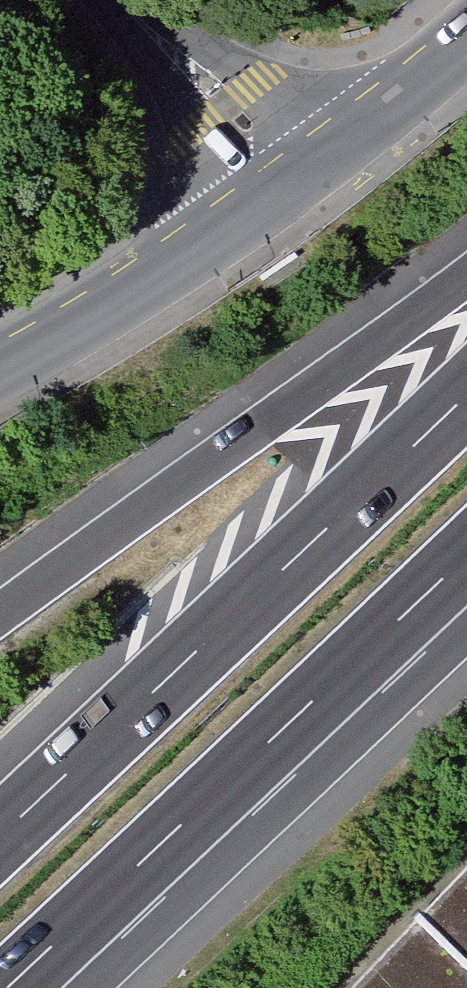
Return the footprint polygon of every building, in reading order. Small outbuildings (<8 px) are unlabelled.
[(351,987),(466,987),(466,867),(351,987)]
